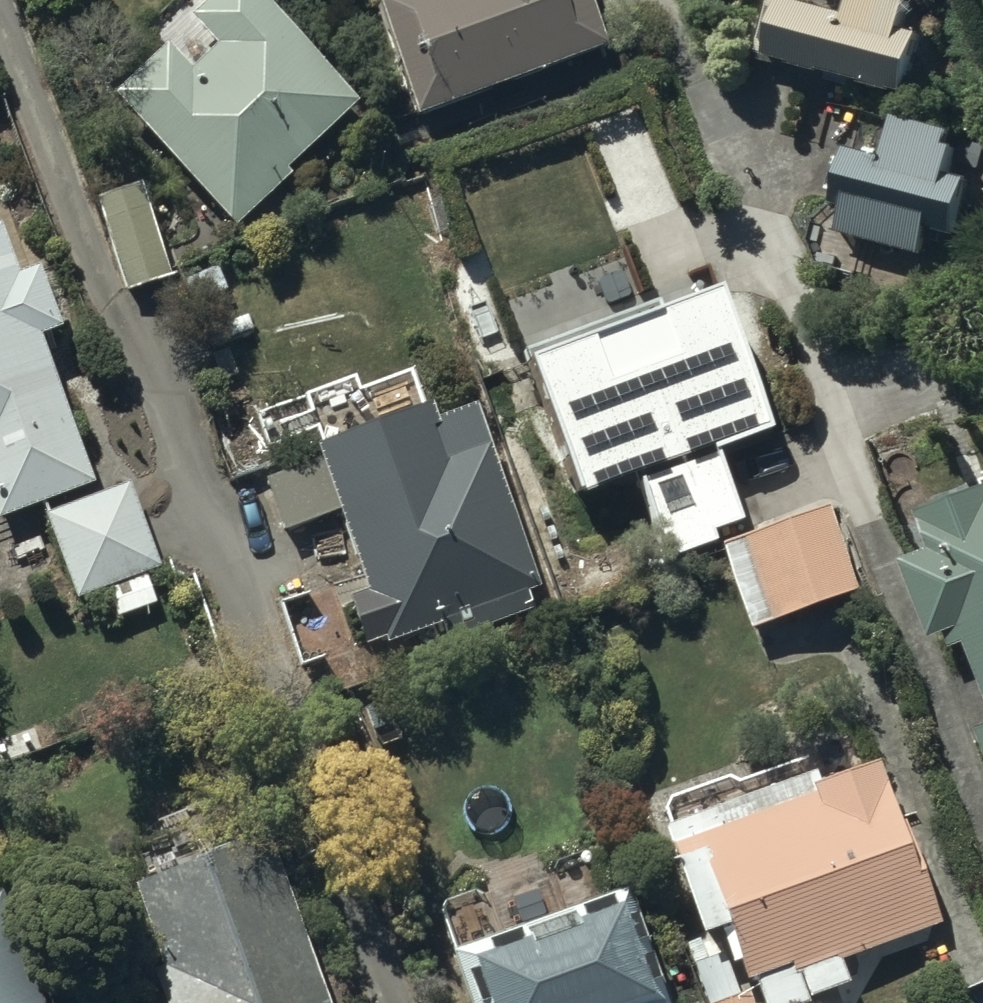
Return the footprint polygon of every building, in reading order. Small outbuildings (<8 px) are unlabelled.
[(141,28),(161,49),(114,93),(236,221),(289,171),(285,166),(359,96),(268,0),(170,0),(141,28)] [(420,110),(609,42),(594,0),(379,0),(420,110)] [(909,88),(925,28),(906,23),(913,0),(855,0),(853,8),(823,0),(783,0),(769,51),(909,88)] [(840,227),(922,249),(928,225),(955,232),(970,174),(951,169),(959,140),(952,139),(956,124),(902,109),(890,154),(853,144),(838,200),(846,202),(840,227)] [(142,181),(97,195),(126,289),(171,275),(142,181)] [(94,482),(38,337),(63,327),(39,264),(18,272),(0,224),(0,517),(94,482)] [(560,308),(500,329),(566,521),(585,514),(583,507),(620,495),(648,574),(717,550),(710,531),(743,520),(717,445),(775,425),(725,281),(679,297),(671,273),(606,295),(600,277),(572,287),(582,318),(566,323),(560,308)] [(546,602),(476,402),(433,417),(428,402),(313,443),(320,460),(266,479),(286,534),(340,516),(366,589),(350,594),(369,649),(447,622),(451,635),(546,602)] [(130,483),(44,512),(73,597),(105,586),(116,619),(159,604),(147,569),(158,565),(130,483)] [(859,590),(827,505),(721,545),(754,630),(859,590)] [(936,562),(961,633),(975,628),(981,646),(982,645),(982,512),(955,522),(965,552),(936,562)] [(946,923),(880,755),(822,777),(817,765),(663,824),(703,928),(720,922),(735,959),(742,956),(749,975),(753,973),(759,987),(718,1002),(815,1002),(813,996),(853,980),(846,962),(946,923)] [(267,833),(203,859),(188,821),(130,845),(144,879),(131,884),(163,963),(149,969),(163,1002),(337,1002),(267,833)] [(461,945),(453,948),(474,1002),(671,1002),(627,886),(610,893),(595,853),(559,866),(550,843),(473,872),(482,894),(447,907),(461,945)] [(2,893),(0,894),(0,1002),(43,1002),(2,893)]
